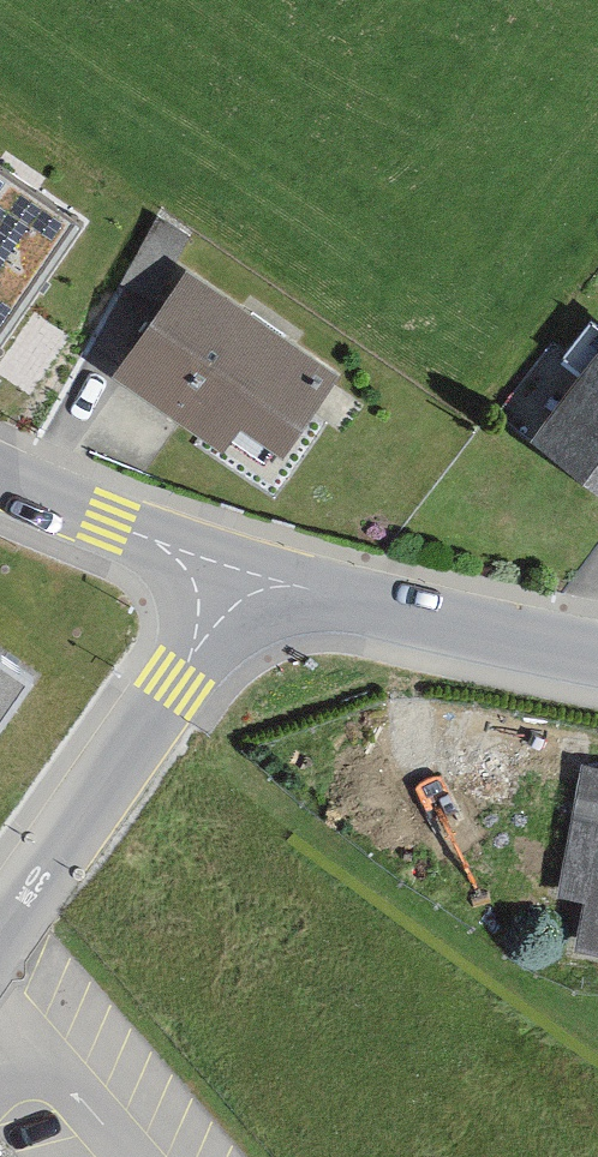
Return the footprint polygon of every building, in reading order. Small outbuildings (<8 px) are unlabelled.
[(0,167),(0,333),(3,335),(81,223),(0,167)] [(284,462),(340,378),(185,276),(112,386),(224,460),(242,434),(284,462)] [(532,450),(597,501),(597,365),(532,450)] [(0,665),(0,745),(37,690),(0,665)] [(573,776),(555,911),(585,915),(579,960),(597,963),(597,780),(573,776)]
